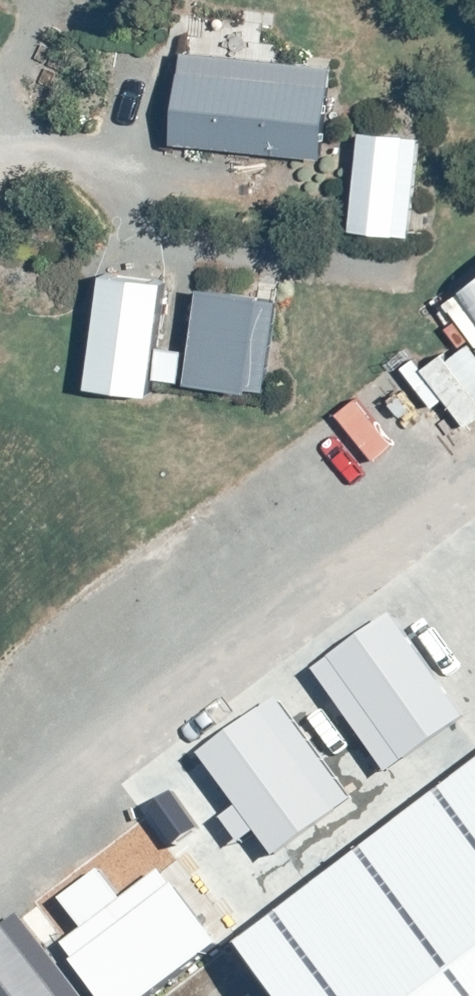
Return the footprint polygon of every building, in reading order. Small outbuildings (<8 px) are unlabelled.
[(327,66),(176,52),(165,148),(321,160),(327,66)] [(416,135),(355,129),(345,230),(407,238),(416,135)] [(158,281),(95,276),(80,388),(144,398),(158,281)] [(441,303),(474,347),(474,277),(441,303)] [(274,300),(193,288),(178,385),(263,397),(274,300)] [(458,713),(384,609),(310,668),(383,771),(458,713)] [(347,792),(273,691),(192,753),(267,850),(347,792)] [(230,941),(271,995),(474,995),(474,755),(230,941)] [(92,995),(138,995),(211,943),(154,868),(119,896),(97,866),(54,898),(76,927),(54,944),(92,995)] [(6,911),(0,915),(0,995),(74,995),(6,911)]
